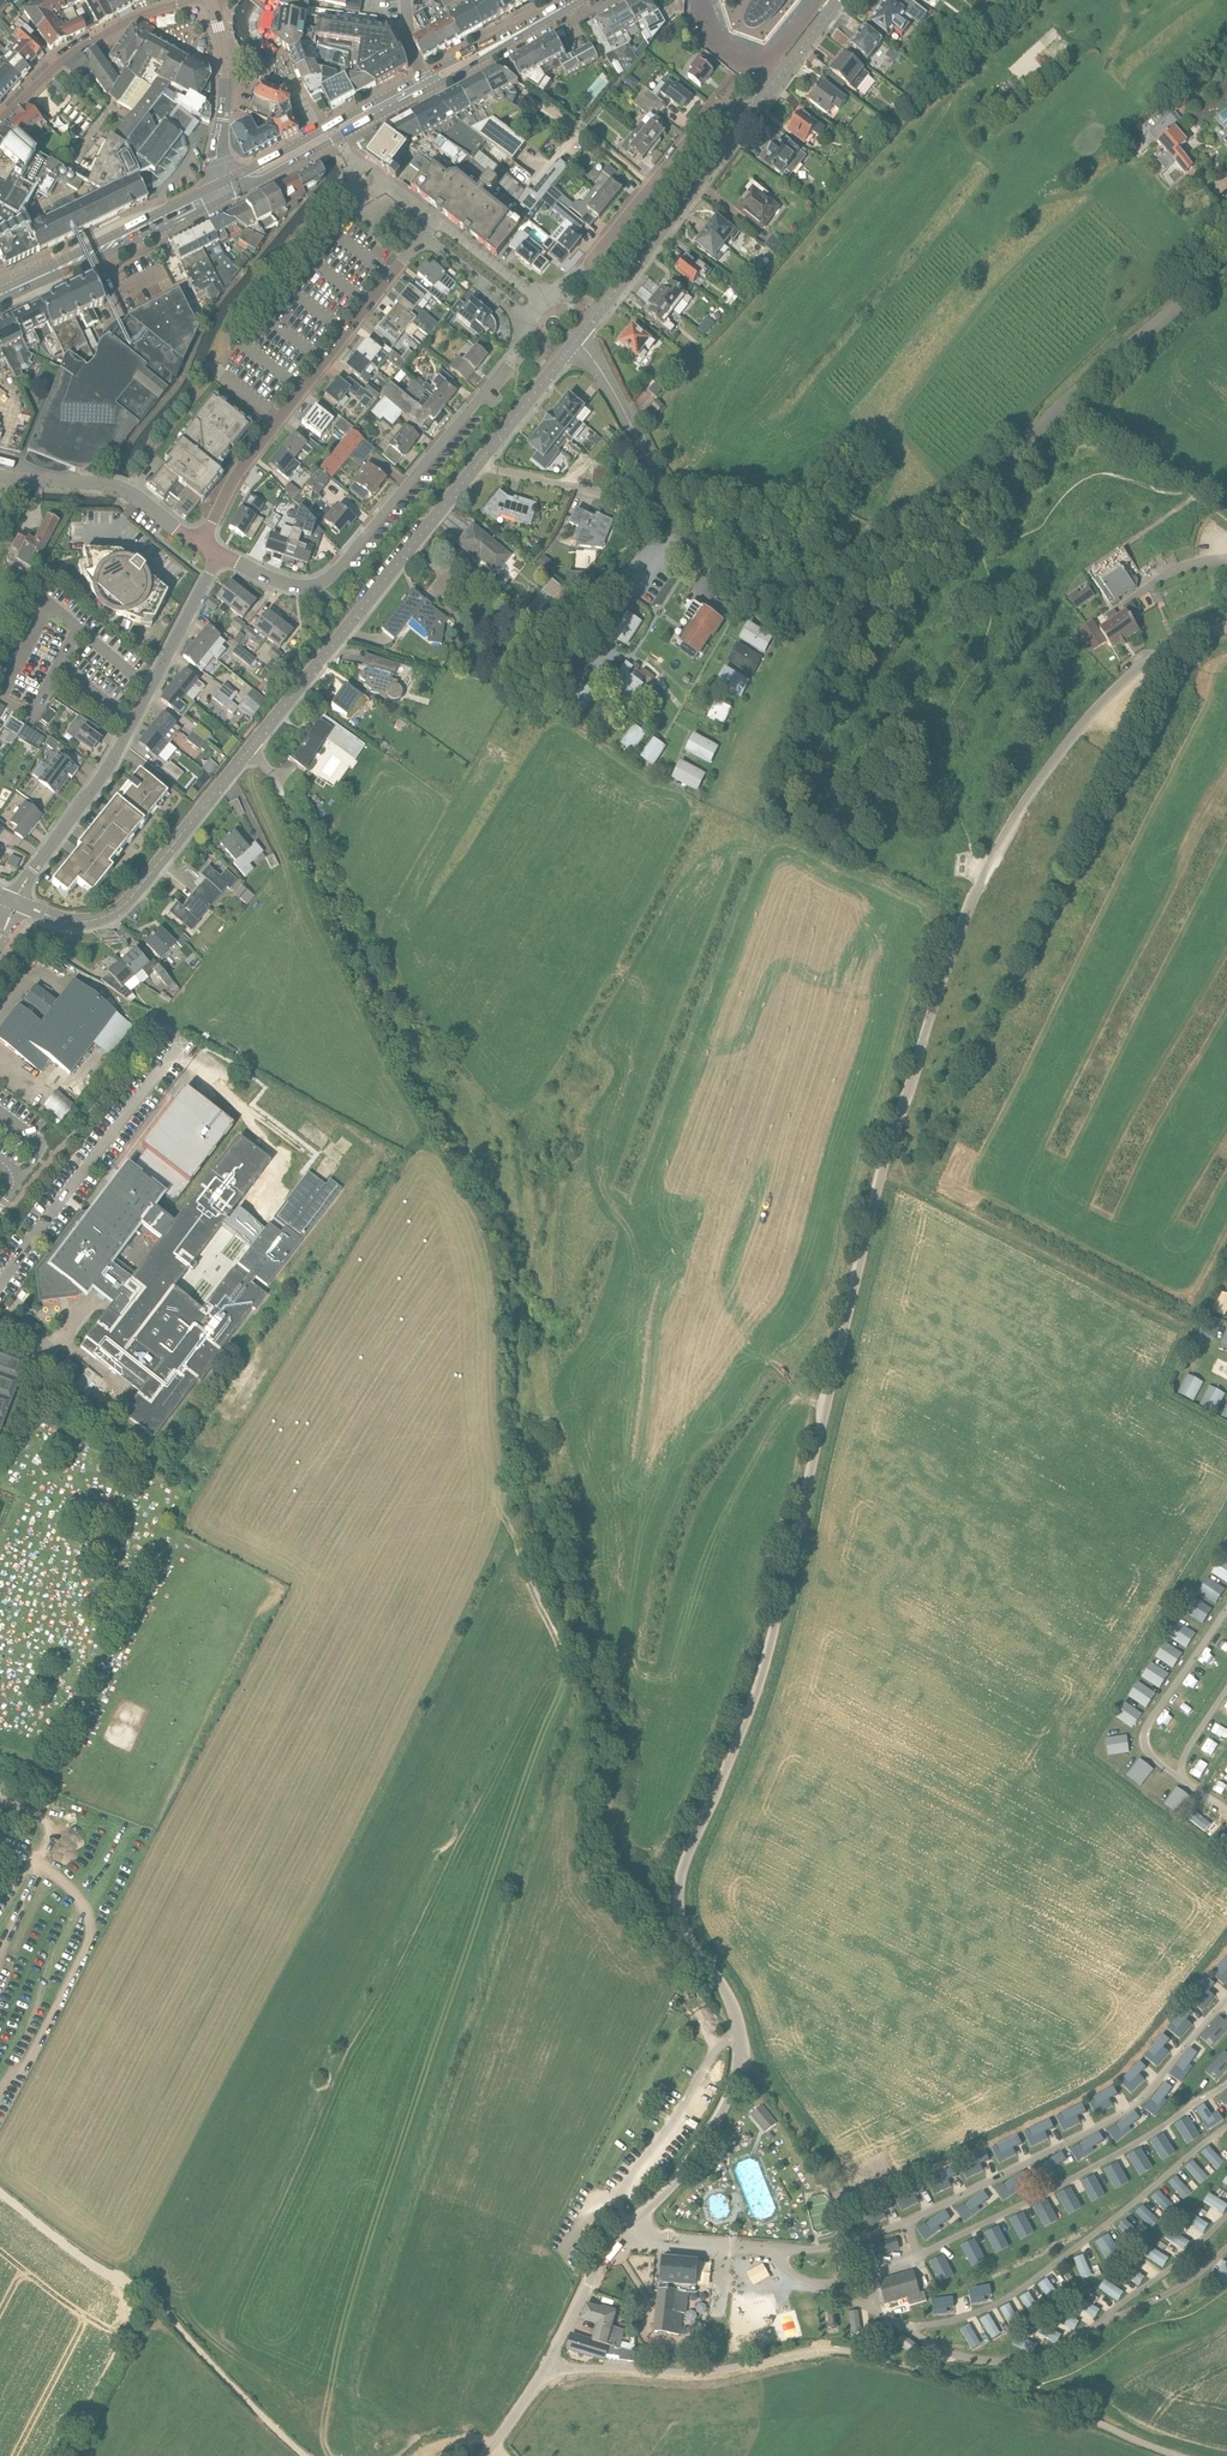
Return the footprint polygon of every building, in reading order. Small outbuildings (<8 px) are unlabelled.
[(52,18),(50,15),(49,14),(39,0),(23,10),(36,29),(52,18)] [(39,0),(49,14),(50,15),(85,0),(39,0)] [(99,25),(112,17),(107,7),(109,5),(106,0),(85,0),(99,25)] [(133,6),(130,0),(106,0),(109,5),(107,7),(112,17),(133,6)] [(280,5),(283,5),(309,9),(309,8),(311,0),(281,0),(280,5)] [(468,0),(440,0),(447,12),(446,12),(461,40),(483,28),(472,6),(468,0)] [(472,6),(483,28),(506,15),(497,0),(481,0),(472,6)] [(506,15),(529,2),(527,0),(497,0),(506,15)] [(682,0),(681,0),(674,4),(659,13),(652,1),(652,0),(634,0),(626,5),(637,25),(638,25),(646,39),(649,46),(666,25),(675,14),(684,12),(685,5),(685,2),(684,2),(684,3),(682,0)] [(750,20),(750,22),(752,24),(754,24),(755,23),(763,18),(770,12),(776,5),(780,0),(759,0),(757,3),(753,11),(750,19),(750,20)] [(927,14),(910,0),(889,0),(888,0),(882,8),(877,14),(878,14),(871,23),(890,37),(895,30),(902,36),(910,26),(909,25),(913,19),(919,24),(927,14)] [(9,5),(5,2),(0,7),(0,14),(9,5)] [(361,12),(361,6),(347,3),(347,6),(346,10),(361,12)] [(319,20),(367,26),(376,27),(377,17),(365,15),(309,8),(309,9),(283,5),(282,14),(275,13),(273,31),(280,32),(298,35),(297,43),(315,45),(317,38),(319,20)] [(626,31),(637,25),(626,5),(611,13),(638,60),(629,44),(631,40),(626,31)] [(446,12),(444,14),(441,7),(435,11),(437,14),(426,20),(443,50),(461,40),(446,12)] [(425,60),(443,50),(426,20),(422,13),(413,18),(421,31),(413,36),(414,41),(425,60)] [(621,81),(638,60),(611,13),(596,22),(611,48),(621,43),(623,47),(606,56),(621,81)] [(18,28),(12,35),(36,58),(37,57),(40,59),(43,56),(42,52),(43,51),(35,43),(37,41),(27,31),(29,28),(18,18),(13,23),(18,28)] [(63,31),(63,30),(58,22),(56,23),(52,18),(36,29),(50,50),(65,41),(60,32),(63,31)] [(143,18),(138,26),(150,35),(156,28),(143,18)] [(937,24),(929,18),(924,25),(931,31),(937,24)] [(319,20),(317,38),(315,45),(314,50),(320,51),(351,59),(354,60),(351,79),(375,84),(376,85),(409,67),(405,54),(402,48),(400,50),(389,30),(389,29),(376,27),(367,26),(319,20)] [(66,39),(85,31),(81,21),(63,30),(63,31),(60,32),(65,41),(66,40),(66,39)] [(139,53),(148,39),(132,27),(109,60),(115,64),(112,66),(116,71),(113,75),(118,83),(119,83),(128,68),(134,61),(139,53)] [(850,39),(847,36),(838,29),(831,38),(843,47),(850,39)] [(857,40),(851,48),(868,61),(878,49),(884,42),(866,29),(860,36),(860,35),(856,40),(857,40)] [(184,30),(180,38),(195,47),(200,39),(184,30)] [(306,49),(314,50),(315,45),(297,43),(298,35),(280,32),(279,41),(278,41),(282,46),(292,52),(306,49)] [(32,63),(36,58),(12,35),(7,40),(10,43),(5,50),(7,52),(14,58),(29,72),(26,69),(26,68),(30,70),(33,66),(32,63)] [(533,49),(531,50),(537,60),(541,68),(544,73),(547,72),(561,64),(563,63),(560,58),(565,54),(561,47),(565,45),(563,42),(560,44),(558,41),(555,36),(533,49)] [(123,107),(130,112),(139,105),(157,79),(165,66),(159,62),(166,49),(160,46),(148,39),(139,53),(134,61),(128,68),(119,83),(118,83),(112,92),(109,98),(117,104),(118,103),(123,107)] [(565,54),(560,58),(563,63),(561,64),(567,75),(598,57),(592,46),(568,59),(565,54)] [(113,75),(101,58),(94,48),(81,58),(94,77),(92,78),(93,80),(104,94),(112,92),(118,83),(113,75)] [(166,49),(159,62),(165,66),(157,79),(139,105),(130,112),(113,136),(124,146),(150,112),(162,96),(170,86),(173,87),(188,61),(187,61),(172,52),(172,50),(170,48),(168,48),(166,49)] [(892,48),(886,55),(894,62),(900,54),(892,48)] [(314,50),(306,49),(292,52),(298,69),(325,63),(327,63),(329,64),(329,65),(342,68),(341,69),(349,71),(351,59),(320,51),(314,50)] [(531,50),(510,61),(511,62),(521,80),(521,79),(538,90),(546,78),(544,73),(541,68),(537,60),(531,50)] [(29,72),(14,58),(7,52),(1,59),(0,60),(0,62),(6,67),(20,81),(29,72)] [(693,68),(686,75),(701,87),(713,71),(707,66),(710,63),(701,55),(692,67),(693,68)] [(856,91),(869,74),(844,55),(837,64),(839,65),(833,73),(856,91)] [(81,58),(79,56),(64,70),(74,81),(78,77),(86,86),(93,80),(92,78),(94,77),(81,58)] [(827,66),(825,65),(816,58),(811,64),(822,73),(827,66)] [(351,79),(354,60),(351,59),(349,71),(341,69),(342,68),(329,65),(328,73),(324,72),(323,85),(323,92),(332,109),(356,96),(348,80),(351,79)] [(173,87),(188,96),(189,95),(204,104),(210,93),(210,79),(209,72),(208,73),(203,70),(188,61),(173,87)] [(6,67),(0,62),(0,102),(20,81),(6,67)] [(328,73),(329,65),(329,64),(327,63),(325,63),(298,69),(303,83),(304,83),(308,84),(323,85),(324,72),(328,73)] [(497,69),(483,76),(494,98),(499,106),(505,103),(513,106),(518,96),(513,87),(518,84),(497,69)] [(638,82),(629,74),(623,81),(633,89),(638,82)] [(846,101),(823,83),(811,74),(805,82),(813,87),(805,97),(810,100),(827,114),(833,107),(838,111),(846,101)] [(291,100),(286,90),(267,76),(262,85),(261,85),(249,113),(254,115),(270,121),(267,130),(283,135),(281,140),(299,131),(293,118),(294,118),(290,103),(291,100)] [(521,110),(513,106),(505,103),(499,106),(494,98),(483,76),(461,88),(473,111),(477,109),(480,115),(486,112),(491,123),(498,123),(521,110)] [(692,98),(677,86),(676,86),(670,81),(665,77),(652,93),(657,97),(661,92),(667,96),(667,97),(683,110),(692,98)] [(617,78),(610,84),(614,90),(621,84),(617,78)] [(66,91),(55,79),(48,86),(64,99),(69,94),(66,91)] [(356,96),(376,85),(375,84),(351,79),(348,80),(356,96)] [(323,92),(323,85),(308,84),(304,83),(305,86),(312,98),(312,97),(316,101),(322,98),(320,94),(323,92)] [(634,91),(634,92),(636,93),(639,96),(655,109),(658,111),(664,103),(657,97),(652,93),(646,88),(643,85),(640,83),(634,91)] [(188,96),(173,87),(170,86),(162,96),(175,105),(190,117),(209,122),(211,117),(211,108),(203,106),(204,104),(189,95),(188,96)] [(477,109),(473,111),(461,88),(431,104),(455,120),(453,121),(472,134),(485,144),(486,141),(508,158),(513,162),(527,144),(498,123),(491,123),(486,112),(480,115),(477,109)] [(790,94),(785,101),(796,108),(801,101),(790,94)] [(162,122),(175,105),(162,96),(150,112),(124,146),(138,175),(136,176),(143,189),(159,181),(157,177),(165,173),(163,168),(172,164),(170,160),(178,156),(176,152),(185,148),(183,143),(175,128),(172,130),(162,122)] [(639,96),(634,103),(648,115),(649,114),(650,113),(651,114),(655,109),(639,96)] [(581,120),(588,126),(605,107),(598,101),(581,120)] [(1186,101),(1178,108),(1182,114),(1191,106),(1186,101)] [(88,107),(91,111),(95,115),(102,105),(98,103),(96,106),(92,102),(88,107)] [(453,121),(455,120),(431,104),(414,113),(427,139),(435,132),(447,141),(472,162),(485,144),(472,134),(453,121)] [(36,125),(41,120),(26,107),(5,126),(19,140),(36,125)] [(1226,126),(1226,108),(1217,115),(1225,127),(1226,126)] [(893,113),(887,109),(885,109),(880,114),(887,120),(893,113)] [(819,137),(825,129),(801,111),(788,129),(806,142),(813,133),(819,137)] [(1174,111),(1171,114),(1178,122),(1181,120),(1174,111)] [(283,135),(267,130),(270,121),(254,115),(249,113),(255,115),(252,121),(239,127),(238,127),(237,127),(236,127),(235,127),(234,128),(233,129),(233,130),(232,131),(232,132),(232,137),(233,145),(234,148),(235,150),(236,152),(238,154),(240,155),(242,156),(244,157),(245,156),(246,158),(281,140),(283,135)] [(494,182),(490,178),(472,162),(447,141),(435,132),(427,139),(414,113),(387,128),(407,144),(431,162),(434,164),(436,161),(454,176),(463,165),(480,179),(477,183),(485,189),(488,189),(494,182)] [(1159,175),(1169,186),(1192,166),(1177,149),(1186,142),(1174,128),(1179,124),(1178,122),(1171,114),(1150,133),(1167,152),(1157,160),(1165,169),(1159,175)] [(642,122),(636,131),(641,135),(656,147),(661,141),(660,138),(665,132),(659,127),(662,123),(655,117),(652,122),(648,127),(642,122)] [(24,221),(19,218),(34,190),(46,197),(56,179),(78,192),(84,181),(35,152),(34,153),(4,127),(0,131),(0,232),(24,221)] [(392,166),(407,144),(387,128),(364,140),(365,142),(363,144),(361,145),(364,152),(366,155),(365,156),(387,172),(388,171),(397,178),(401,172),(392,166)] [(526,143),(538,153),(551,134),(548,131),(526,143)] [(652,153),(656,147),(636,131),(622,148),(634,158),(637,154),(643,159),(648,153),(649,153),(652,153)] [(138,175),(124,146),(113,136),(110,134),(87,185),(102,193),(76,205),(73,197),(52,207),(53,209),(45,213),(48,219),(27,229),(24,221),(0,232),(0,255),(4,264),(6,267),(38,251),(39,252),(148,199),(136,176),(138,175)] [(776,134),(759,157),(782,174),(788,179),(806,156),(799,151),(793,147),(795,144),(790,140),(788,143),(776,134)] [(586,150),(592,155),(596,151),(590,146),(586,150)] [(532,176),(513,162),(508,158),(490,178),(494,182),(495,181),(516,200),(528,187),(531,177),(532,176)] [(559,158),(533,190),(528,187),(522,194),(516,200),(526,209),(530,213),(537,205),(542,200),(553,186),(569,167),(559,158)] [(436,161),(434,164),(431,162),(412,188),(435,207),(466,231),(467,230),(486,245),(486,246),(497,255),(521,225),(519,223),(517,226),(454,177),(454,176),(436,161)] [(318,165),(298,177),(305,190),(307,189),(309,192),(316,186),(317,187),(325,177),(324,175),(318,165)] [(599,182),(593,189),(600,193),(611,203),(623,189),(615,182),(620,176),(609,166),(603,172),(603,173),(597,181),(599,182)] [(303,191),(305,190),(298,177),(273,189),(286,216),(305,196),(303,191)] [(751,192),(739,208),(747,215),(748,215),(764,227),(778,209),(776,208),(766,199),(769,195),(753,182),(747,189),(751,192)] [(553,198),(559,203),(564,196),(553,186),(553,187),(547,194),(553,198)] [(277,226),(286,216),(273,189),(258,197),(274,226),(274,225),(277,226)] [(575,202),(574,204),(570,208),(582,217),(589,209),(599,218),(611,203),(600,193),(593,189),(592,191),(591,190),(588,190),(582,198),(582,201),(583,201),(582,203),(581,202),(575,202)] [(263,233),(274,226),(258,197),(248,202),(245,206),(254,225),(257,223),(263,233)] [(585,225),(559,203),(553,210),(565,220),(557,230),(556,232),(563,238),(558,244),(558,245),(570,254),(582,239),(576,235),(579,232),(585,225)] [(245,207),(222,218),(238,226),(247,231),(248,231),(263,239),(265,237),(263,233),(258,225),(255,226),(254,225),(245,207)] [(222,218),(208,225),(215,238),(214,239),(219,248),(234,241),(236,245),(240,243),(247,247),(254,252),(262,241),(263,239),(248,231),(247,231),(238,226),(222,218)] [(712,223),(707,230),(723,243),(729,235),(733,239),(734,239),(734,240),(740,233),(740,232),(734,228),(729,224),(727,226),(717,219),(713,224),(712,223)] [(222,254),(219,248),(208,226),(190,235),(199,251),(202,250),(208,261),(223,292),(239,272),(231,267),(222,254)] [(702,238),(698,244),(706,251),(705,252),(705,253),(704,253),(711,259),(717,263),(723,255),(717,250),(723,243),(707,230),(701,238),(702,238)] [(522,232),(509,248),(516,254),(516,255),(531,267),(532,265),(541,272),(549,262),(547,261),(543,257),(547,253),(544,250),(537,245),(533,250),(526,244),(530,239),(522,232)] [(764,244),(775,253),(783,242),(773,234),(764,244)] [(223,292),(208,261),(202,250),(199,251),(190,235),(170,245),(185,273),(196,296),(206,291),(213,305),(223,292)] [(681,258),(676,265),(678,268),(677,270),(693,283),(694,282),(700,275),(705,279),(706,279),(712,272),(699,262),(703,257),(690,247),(684,255),(687,257),(684,260),(681,258)] [(231,267),(239,272),(247,261),(240,256),(231,267)] [(444,273),(444,274),(433,265),(430,269),(425,265),(418,275),(432,287),(433,287),(437,282),(449,292),(456,283),(444,273)] [(50,299),(37,305),(47,324),(50,329),(42,333),(48,345),(57,341),(62,352),(65,358),(69,354),(77,360),(83,357),(85,360),(92,356),(91,353),(87,346),(74,318),(81,315),(87,327),(97,322),(92,309),(104,303),(92,279),(92,278),(80,284),(75,286),(69,289),(68,289),(62,292),(60,293),(60,294),(55,296),(50,299)] [(649,278),(643,286),(657,297),(674,311),(683,300),(688,304),(693,298),(687,294),(685,292),(670,280),(663,289),(649,278)] [(682,283),(689,289),(692,284),(685,279),(682,283)] [(395,303),(396,305),(409,315),(415,320),(421,325),(424,321),(426,322),(435,330),(439,325),(432,319),(428,316),(417,307),(418,305),(423,299),(428,303),(433,296),(428,292),(416,282),(416,283),(411,289),(409,286),(408,287),(395,303)] [(643,286),(636,295),(650,306),(646,311),(661,323),(663,325),(671,331),(675,326),(670,321),(671,320),(668,318),(674,311),(657,297),(643,286)] [(442,294),(433,287),(432,287),(428,292),(433,296),(439,301),(440,302),(445,297),(442,294)] [(182,363),(198,329),(179,291),(127,318),(126,317),(107,337),(103,339),(100,343),(99,345),(97,348),(96,355),(95,357),(93,361),(89,366),(83,361),(80,362),(77,360),(69,354),(65,358),(64,358),(61,369),(59,368),(56,377),(57,378),(55,382),(32,444),(31,443),(27,453),(75,472),(75,471),(80,473),(112,457),(137,427),(175,381),(180,367),(182,368),(184,363),(182,363)] [(494,320),(491,316),(491,315),(470,298),(465,305),(459,300),(452,309),(450,311),(442,320),(449,325),(456,316),(470,328),(475,322),(482,327),(481,328),(492,336),(493,335),(495,331),(496,326),(496,325),(494,320)] [(33,330),(47,324),(37,305),(9,318),(25,353),(33,356),(33,355),(27,353),(27,351),(40,345),(33,330)] [(429,337),(435,330),(426,322),(424,321),(421,325),(409,315),(396,305),(386,318),(404,332),(412,323),(429,337)] [(698,328),(705,334),(714,323),(707,317),(698,328)] [(1,350),(5,358),(16,380),(23,377),(21,372),(27,370),(30,368),(32,366),(33,363),(30,362),(33,356),(25,353),(9,318),(2,322),(0,323),(0,348),(1,350)] [(395,343),(404,332),(386,318),(377,329),(395,343)] [(622,334),(619,338),(620,341),(619,342),(637,356),(645,346),(650,349),(656,342),(651,338),(643,332),(645,331),(641,327),(640,329),(633,324),(625,335),(622,334)] [(392,351),(390,353),(387,357),(368,341),(355,356),(369,367),(371,364),(378,369),(386,359),(401,371),(406,365),(407,363),(401,358),(392,351)] [(686,352),(691,356),(696,350),(691,346),(686,352)] [(465,381),(476,369),(487,356),(476,348),(464,362),(458,357),(449,368),(465,381)] [(408,349),(401,358),(407,363),(414,354),(408,349)] [(364,372),(369,367),(355,356),(346,368),(367,384),(371,377),(364,372)] [(426,382),(422,388),(445,406),(457,392),(449,386),(454,379),(440,369),(436,375),(438,377),(431,386),(426,382)] [(402,370),(394,379),(399,384),(407,375),(402,370)] [(349,390),(356,395),(361,388),(348,377),(343,384),(337,379),(336,380),(337,381),(332,386),(325,395),(338,404),(349,390)] [(656,395),(664,387),(666,385),(660,380),(650,390),(656,395)] [(433,421),(445,406),(422,388),(414,381),(412,383),(403,395),(390,384),(382,394),(380,397),(384,400),(402,415),(423,433),(424,432),(423,432),(428,426),(427,426),(432,421),(433,422),(433,421)] [(370,384),(365,390),(378,400),(380,397),(382,394),(370,384)] [(576,418),(585,408),(569,394),(560,405),(576,418)] [(360,402),(359,403),(366,409),(371,401),(372,401),(365,396),(360,402)] [(202,502),(223,477),(213,469),(250,424),(216,397),(165,461),(167,462),(161,469),(165,473),(153,488),(160,494),(173,478),(201,501),(202,502)] [(393,426),(402,415),(384,400),(372,415),(380,421),(383,418),(393,426)] [(657,400),(652,406),(658,411),(664,405),(657,400)] [(585,425),(576,418),(560,405),(549,420),(568,435),(574,440),(585,425)] [(302,422),(302,423),(306,426),(306,427),(320,437),(333,421),(328,417),(315,407),(314,407),(315,407),(305,420),(303,423),(302,422)] [(352,431),(354,428),(341,417),(335,426),(348,436),(352,431)] [(566,439),(571,443),(574,440),(568,435),(549,420),(538,433),(559,449),(566,439)] [(358,428),(355,433),(360,438),(364,432),(358,428)] [(606,436),(611,441),(617,434),(611,428),(604,435),(606,436)] [(411,444),(416,438),(405,429),(383,456),(395,466),(404,455),(405,456),(409,452),(408,451),(412,445),(411,444)] [(374,449),(363,440),(352,431),(348,436),(317,472),(328,481),(348,457),(355,463),(362,455),(366,459),(374,449)] [(560,450),(559,449),(538,433),(529,445),(538,452),(533,459),(545,469),(560,450)] [(310,439),(305,444),(293,435),(280,451),(293,461),(294,459),(302,450),(309,455),(312,451),(317,455),(322,448),(310,439)] [(594,461),(608,444),(597,435),(592,441),(596,445),(588,456),(594,461)] [(294,459),(293,461),(280,451),(269,464),(289,480),(294,474),(301,465),(294,459)] [(594,468),(609,470),(611,463),(595,461),(594,468)] [(363,474),(356,483),(371,495),(372,493),(374,495),(378,489),(377,488),(384,479),(367,464),(361,472),(363,474)] [(608,477),(609,470),(594,468),(593,474),(608,477)] [(301,492),(293,501),(296,504),(299,508),(301,510),(306,514),(306,513),(320,497),(318,495),(329,482),(328,481),(317,472),(306,485),(304,487),(301,492)] [(607,484),(608,477),(593,474),(591,481),(607,484)] [(186,520),(201,501),(173,478),(160,494),(158,496),(163,501),(169,494),(180,502),(173,510),(186,520)] [(293,501),(301,492),(289,483),(284,489),(286,492),(292,501),(296,504),(293,501)] [(492,500),(483,511),(485,513),(493,519),(499,512),(516,517),(515,520),(531,524),(533,517),(538,519),(541,511),(535,510),(536,504),(514,498),(513,500),(512,502),(507,500),(507,498),(505,496),(499,491),(492,500)] [(249,495),(229,528),(244,537),(244,536),(251,540),(257,529),(263,520),(256,515),(264,504),(261,502),(259,501),(249,495)] [(267,535),(265,541),(269,543),(266,550),(273,552),(271,558),(282,561),(286,548),(288,542),(292,531),(294,525),(299,508),(296,504),(291,519),(286,517),(283,528),(279,539),(271,536),(267,535)] [(332,512),(324,521),(333,528),(331,530),(336,534),(338,532),(339,533),(352,517),(339,507),(334,514),(332,512)] [(292,531),(288,542),(298,546),(306,549),(306,550),(303,557),(302,562),(307,564),(309,558),(309,557),(314,558),(319,540),(315,539),(311,537),(315,524),(312,520),(306,514),(301,510),(299,508),(294,525),(292,531)] [(583,546),(602,548),(613,521),(599,515),(597,519),(576,510),(570,524),(584,529),(583,546)] [(273,513),(265,525),(273,530),(281,518),(273,513)] [(20,533),(12,547),(20,552),(16,557),(28,564),(36,552),(40,555),(44,547),(58,521),(49,515),(35,541),(29,537),(31,533),(25,529),(23,533),(21,532),(20,533)] [(465,538),(459,546),(468,554),(474,558),(476,556),(481,560),(494,570),(497,573),(510,557),(489,539),(487,541),(480,535),(481,533),(472,526),(463,537),(465,538)] [(286,548),(282,561),(293,565),(295,560),(302,562),(303,557),(306,550),(306,549),(298,546),(288,542),(286,548)] [(1124,548),(1093,569),(1099,577),(1095,580),(1094,579),(1112,606),(1120,600),(1118,598),(1132,589),(1135,587),(1134,585),(1135,579),(1134,577),(1132,575),(1131,574),(1138,569),(1124,548)] [(120,554),(119,554),(83,552),(88,572),(83,574),(99,598),(104,605),(108,608),(119,614),(141,623),(143,614),(154,620),(167,594),(153,582),(152,581),(151,581),(150,581),(149,581),(147,581),(146,582),(145,583),(144,584),(138,579),(144,570),(142,568),(136,563),(128,570),(122,566),(123,563),(124,562),(124,561),(124,560),(124,559),(124,558),(123,557),(123,556),(122,555),(121,555),(120,554)] [(551,561),(543,555),(537,564),(545,569),(551,561)] [(570,591),(552,577),(543,590),(551,596),(540,611),(549,618),(570,591)] [(230,608),(242,593),(229,583),(217,598),(230,608)] [(1068,597),(1076,609),(1095,596),(1089,587),(1079,593),(1077,590),(1068,597)] [(423,600),(412,591),(382,630),(394,639),(412,615),(432,631),(430,642),(442,643),(445,627),(442,625),(447,619),(423,600)] [(242,593),(230,608),(243,618),(255,603),(242,593)] [(210,608),(216,601),(211,598),(206,605),(210,608)] [(1100,630),(1113,648),(1139,630),(1133,621),(1141,615),(1132,602),(1122,608),(1126,612),(1119,617),(1111,622),(1100,630)] [(711,639),(724,619),(721,617),(722,615),(715,610),(712,615),(695,604),(694,605),(690,605),(687,610),(689,613),(686,617),(691,621),(697,624),(710,634),(708,637),(711,639)] [(6,610),(0,621),(0,628),(4,631),(13,615),(6,610)] [(1106,616),(1111,622),(1119,617),(1115,610),(1106,616)] [(611,635),(627,646),(637,629),(630,624),(635,617),(627,611),(611,635)] [(260,647),(267,638),(279,622),(267,612),(252,630),(246,625),(240,632),(245,636),(238,645),(242,648),(249,639),(260,647)] [(679,628),(669,642),(680,649),(681,648),(685,643),(698,652),(708,637),(710,634),(697,625),(691,621),(686,617),(681,624),(687,628),(684,632),(679,628)] [(235,628),(241,621),(236,618),(231,625),(235,628)] [(240,632),(246,625),(241,621),(235,628),(240,632)] [(1080,630),(1079,630),(1080,631),(1086,640),(1093,651),(1095,650),(1107,641),(1094,621),(1087,625),(1080,630)] [(267,638),(280,648),(292,633),(279,622),(267,638)] [(747,624),(739,641),(764,654),(773,637),(747,624)] [(221,645),(225,641),(207,627),(195,642),(213,656),(217,659),(226,648),(222,645),(221,645)] [(240,632),(233,641),(238,645),(245,636),(240,632)] [(205,666),(213,656),(195,642),(183,657),(200,670),(205,665),(205,666)] [(761,656),(737,644),(728,661),(752,674),(761,656)] [(232,652),(249,665),(255,658),(242,648),(238,645),(232,652)] [(272,657),(278,651),(273,647),(268,654),(272,657)] [(272,657),(277,660),(282,654),(278,651),(272,657)] [(400,665),(377,658),(365,655),(362,666),(372,668),(370,673),(365,672),(364,672),(363,672),(362,672),(361,673),(360,674),(360,675),(360,676),(360,677),(360,678),(361,679),(365,682),(364,684),(372,690),(371,691),(378,694),(392,702),(392,701),(395,701),(398,701),(400,699),(402,698),(404,696),(404,694),(404,691),(404,689),(403,687),(402,685),(400,684),(399,683),(397,683),(398,681),(393,679),(394,674),(400,665)] [(633,669),(626,664),(616,679),(621,682),(609,699),(616,704),(619,699),(635,710),(642,699),(637,696),(644,685),(629,675),(633,669)] [(725,666),(716,684),(741,697),(750,680),(725,666)] [(185,670),(173,685),(186,695),(187,696),(193,701),(201,691),(200,690),(203,685),(185,670)] [(270,671),(265,679),(274,686),(280,678),(270,671)] [(218,691),(229,699),(231,701),(238,693),(225,683),(218,691)] [(173,685),(161,700),(174,711),(179,715),(180,716),(184,710),(187,712),(195,702),(193,701),(187,696),(186,695),(173,685)] [(345,685),(331,706),(342,713),(347,716),(353,707),(359,712),(368,703),(369,702),(369,701),(369,700),(369,699),(368,699),(362,694),(361,696),(345,685)] [(252,689),(242,703),(255,713),(266,700),(252,689)] [(223,706),(229,699),(218,691),(213,698),(223,706)] [(231,703),(226,708),(233,713),(237,707),(231,703)] [(255,713),(242,703),(239,707),(252,717),(255,713)] [(729,712),(717,706),(709,723),(721,729),(729,712)] [(41,720),(47,725),(52,719),(45,714),(41,720)] [(163,714),(151,729),(163,739),(169,744),(177,734),(177,733),(181,729),(175,724),(163,714)] [(243,719),(247,723),(251,717),(247,714),(243,719)] [(76,720),(70,728),(79,734),(75,739),(82,745),(92,752),(101,739),(94,734),(84,727),(88,721),(84,719),(79,716),(76,720)] [(302,748),(293,760),(294,761),(299,764),(305,768),(325,739),(326,738),(332,730),(335,725),(334,724),(324,716),(323,717),(320,722),(306,743),(305,742),(301,747),(302,748)] [(5,726),(18,735),(24,725),(11,717),(5,726)] [(193,731),(205,741),(210,734),(198,724),(193,731)] [(633,724),(621,744),(635,753),(647,733),(633,724)] [(18,735),(17,736),(25,742),(27,738),(40,746),(45,738),(32,730),(24,725),(18,735)] [(693,733),(685,752),(710,764),(719,746),(715,743),(720,733),(704,725),(699,736),(693,733)] [(161,753),(169,744),(151,729),(139,744),(151,753),(157,758),(161,753)] [(204,741),(205,741),(193,731),(186,739),(198,749),(200,747),(204,741)] [(46,745),(52,750),(57,743),(49,737),(45,744),(46,745)] [(653,737),(640,757),(653,766),(666,745),(653,737)] [(200,747),(204,751),(209,745),(204,741),(200,747)] [(39,779),(38,780),(54,793),(55,792),(67,775),(72,778),(79,769),(59,753),(48,767),(39,779)] [(681,760),(672,779),(697,791),(706,773),(681,760)] [(164,769),(178,781),(184,773),(169,762),(164,769)] [(73,857),(52,883),(67,896),(78,884),(92,895),(113,869),(111,868),(169,796),(139,771),(77,847),(81,850),(74,858),(73,857)] [(192,786),(186,794),(192,798),(198,791),(192,786)] [(237,799),(228,803),(235,817),(244,813),(237,799)] [(33,824),(35,821),(40,815),(24,803),(11,821),(20,827),(15,833),(23,839),(34,825),(34,824),(33,824)] [(228,838),(221,844),(234,860),(247,849),(234,833),(230,837),(229,836),(227,837),(228,838)] [(249,863),(262,852),(254,843),(247,849),(234,860),(232,862),(239,871),(240,871),(245,876),(254,869),(249,863)] [(271,868),(279,864),(273,854),(266,858),(271,868)] [(200,887),(194,894),(210,907),(227,887),(230,889),(238,880),(226,870),(220,877),(217,874),(208,867),(201,875),(202,876),(196,884),(200,887)] [(241,885),(236,892),(244,899),(243,901),(247,904),(254,896),(241,885)] [(177,904),(170,912),(179,920),(192,930),(199,921),(198,920),(210,907),(194,894),(191,898),(193,899),(184,910),(182,908),(181,907),(177,904)] [(125,941),(130,935),(122,927),(116,933),(125,941)] [(175,944),(168,937),(159,928),(151,937),(152,939),(146,945),(161,959),(175,944)] [(178,934),(179,936),(186,943),(190,939),(181,931),(178,934)] [(186,943),(179,936),(175,940),(182,947),(186,943)] [(135,950),(122,962),(135,977),(142,970),(149,977),(154,973),(152,970),(158,965),(154,960),(148,965),(135,950)] [(61,975),(65,970),(52,960),(48,965),(61,975)] [(111,976),(104,983),(126,1000),(132,993),(131,991),(125,985),(135,977),(122,962),(109,973),(111,976)] [(158,965),(152,970),(154,973),(162,981),(164,980),(168,976),(158,965)] [(0,1032),(0,1041),(42,1072),(51,1060),(70,1074),(93,1043),(116,1012),(73,980),(56,1003),(35,987),(0,1032)] [(170,1002),(171,1000),(162,991),(159,995),(170,1002)] [(137,1150),(145,1156),(134,1171),(127,1166),(89,1215),(80,1217),(38,1273),(42,1298),(76,1294),(79,1289),(87,1295),(92,1288),(113,1303),(85,1339),(87,1340),(81,1347),(110,1369),(111,1369),(140,1391),(123,1413),(154,1437),(192,1387),(198,1379),(200,1381),(223,1352),(220,1350),(252,1308),(255,1309),(266,1294),(253,1284),(260,1275),(270,1282),(319,1217),(302,1204),(293,1216),(283,1209),(265,1233),(236,1212),(235,1214),(232,1212),(270,1161),(239,1137),(173,1224),(172,1223),(153,1208),(160,1198),(166,1203),(222,1130),(178,1096),(137,1150)] [(9,1298),(4,1305),(9,1309),(14,1302),(9,1298)] [(8,1443),(29,1388),(17,1383),(26,1361),(21,1359),(16,1357),(0,1351),(0,1440),(8,1443)] [(1211,1824),(1195,1811),(1189,1819),(1205,1831),(1211,1824)] [(1222,1975),(1226,1969),(1226,1955),(1215,1970),(1222,1975)] [(1193,1997),(1200,2002),(1215,1984),(1208,1978),(1193,1997)] [(1170,2024),(1177,2030),(1186,2019),(1193,2012),(1186,2006),(1170,2024)] [(1216,2043),(1226,2030),(1216,2020),(1204,2033),(1216,2043)] [(1147,2052),(1154,2058),(1164,2047),(1170,2040),(1163,2034),(1147,2052)] [(1176,2067),(1183,2072),(1184,2072),(1189,2064),(1197,2053),(1190,2048),(1177,2066),(1176,2067)] [(1217,2078),(1226,2068),(1226,2059),(1226,2055),(1224,2051),(1210,2066),(1215,2071),(1212,2073),(1217,2078)] [(1123,2078),(1130,2084),(1140,2074),(1146,2068),(1140,2061),(1123,2078)] [(1151,2101),(1158,2107),(1164,2099),(1172,2087),(1165,2082),(1151,2101)] [(1093,2097),(1097,2105),(1109,2099),(1118,2094),(1113,2086),(1093,2097)] [(1061,2114),(1065,2122),(1078,2116),(1087,2112),(1083,2103),(1061,2114)] [(1204,2121),(1208,2126),(1215,2121),(1212,2115),(1203,2104),(1196,2109),(1204,2121)] [(762,2105),(751,2114),(766,2132),(776,2123),(762,2105)] [(1116,2126),(1121,2133),(1129,2127),(1140,2118),(1134,2111),(1116,2126)] [(1196,2131),(1188,2117),(1175,2125),(1183,2139),(1196,2131)] [(1029,2130),(1033,2138),(1046,2132),(1054,2127),(1050,2119),(1029,2130)] [(1079,2145),(1084,2153),(1092,2148),(1104,2140),(1099,2132),(1079,2145)] [(1150,2142),(1159,2155),(1172,2147),(1163,2133),(1150,2142)] [(996,2146),(1000,2154),(1022,2143),(1018,2135),(996,2146)] [(1201,2153),(1212,2165),(1220,2158),(1209,2146),(1201,2153)] [(1127,2156),(1136,2170),(1149,2162),(1140,2148),(1127,2156)] [(964,2162),(968,2170),(989,2159),(985,2151),(964,2162)] [(1041,2165),(1046,2172),(1055,2167),(1066,2159),(1061,2152),(1041,2165)] [(1186,2167),(1196,2179),(1204,2172),(1193,2161),(1186,2167)] [(1104,2170),(1112,2184),(1125,2177),(1118,2162),(1104,2170)] [(931,2178),(935,2186),(957,2175),(953,2167),(931,2178)] [(1003,2185),(1008,2192),(1017,2187),(1028,2179),(1023,2171),(1003,2185)] [(1081,2182),(1088,2197),(1102,2190),(1094,2175),(1081,2182)] [(1169,2183),(1180,2195),(1187,2189),(1176,2176),(1169,2183)] [(899,2194),(903,2202),(924,2191),(920,2183),(899,2194)] [(1057,2195),(1065,2209),(1078,2202),(1070,2188),(1057,2195)] [(1152,2197),(1163,2210),(1170,2203),(1159,2190),(1152,2197)] [(964,2205),(970,2213),(978,2207),(989,2199),(983,2191),(964,2205)] [(1223,2202),(1209,2193),(1204,2201),(1218,2211),(1223,2202)] [(866,2209),(870,2218),(892,2207),(888,2199),(866,2209)] [(1034,2207),(1041,2221),(1055,2214),(1047,2200),(1034,2207)] [(1155,2217),(1143,2205),(1136,2212),(1148,2224),(1155,2217)] [(925,2224),(930,2232),(939,2226),(951,2218),(945,2211),(925,2224)] [(1010,2220),(1017,2234),(1031,2227),(1023,2212),(1010,2220)] [(1184,2220),(1198,2229),(1204,2221),(1190,2212),(1184,2220)] [(1118,2227),(1131,2238),(1138,2231),(1125,2219),(1118,2227)] [(985,2233),(992,2247),(1006,2241),(998,2226),(985,2233)] [(1165,2238),(1179,2247),(1185,2239),(1170,2229),(1165,2238)] [(1096,2242),(1104,2256),(1117,2248),(1108,2234),(1096,2242)] [(874,2244),(878,2256),(900,2249),(896,2237),(874,2244)] [(961,2246),(969,2260),(982,2253),(974,2239),(961,2246)] [(1164,2255),(1150,2246),(1144,2254),(1158,2264),(1164,2255)] [(696,2293),(699,2259),(662,2255),(655,2332),(680,2334),(682,2313),(685,2313),(687,2293),(696,2293)] [(930,2262),(937,2277),(951,2270),(943,2255),(930,2262)] [(1074,2258),(1080,2273),(1089,2270),(1083,2255),(1074,2258)] [(1217,2277),(1222,2279),(1226,2280),(1226,2279),(1226,2262),(1222,2261),(1217,2277)] [(1120,2271),(1134,2282),(1140,2274),(1126,2263),(1120,2271)] [(910,2305),(927,2301),(924,2292),(919,2293),(913,2271),(879,2280),(885,2303),(908,2297),(910,2305)] [(1064,2276),(1068,2282),(1073,2279),(1069,2272),(1064,2276)] [(1039,2285),(1048,2298),(1057,2292),(1047,2279),(1039,2285)] [(1099,2287),(1113,2297),(1119,2289),(1105,2279),(1099,2287)] [(969,2287),(970,2297),(991,2295),(990,2285),(969,2287)] [(1020,2298),(1029,2311),(1037,2306),(1029,2292),(1020,2298)] [(1095,2307),(1080,2297),(1075,2306),(1089,2315),(1095,2307)] [(931,2299),(932,2308),(953,2307),(952,2298),(931,2299)] [(593,2340),(620,2348),(626,2330),(619,2328),(612,2326),(616,2311),(603,2307),(602,2309),(586,2304),(582,2319),(598,2323),(593,2340)] [(1000,2309),(1008,2323),(1017,2318),(1009,2304),(1000,2309)] [(827,2308),(829,2325),(836,2324),(834,2307),(827,2308)] [(858,2309),(848,2311),(851,2330),(861,2329),(858,2309)] [(1059,2310),(1054,2319),(1069,2327),(1074,2319),(1059,2310)] [(980,2319),(989,2334),(997,2328),(989,2314),(980,2319)] [(885,2340),(882,2320),(873,2322),(876,2342),(885,2340)] [(961,2329),(969,2344),(978,2339),(969,2324),(961,2329)] [(1036,2332),(1051,2341),(1056,2332),(1041,2324),(1036,2332)] [(919,2345),(903,2333),(897,2341),(913,2353),(919,2345)] [(635,2352),(635,2351),(620,2348),(593,2340),(572,2334),(567,2349),(604,2360),(605,2358),(635,2362),(635,2360),(635,2352)] [(1012,2344),(1028,2351),(1032,2342),(1016,2335),(1012,2344)]
